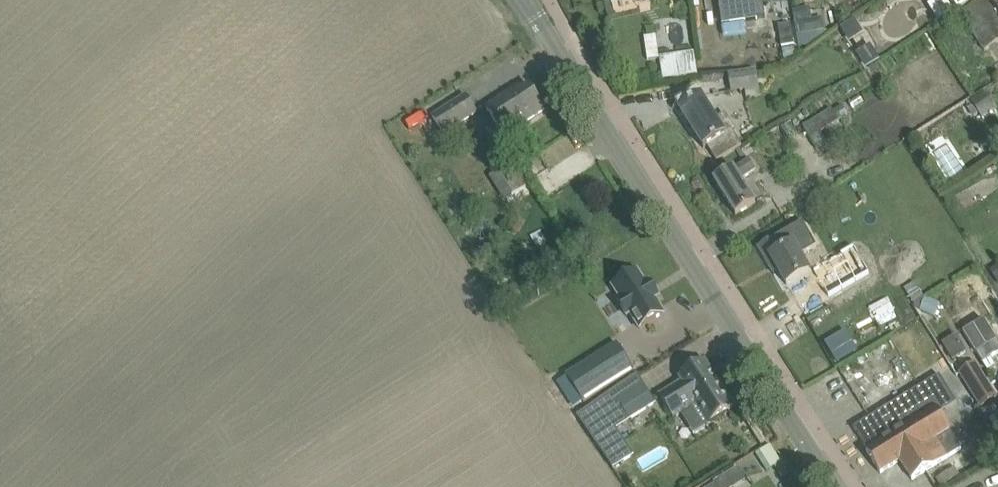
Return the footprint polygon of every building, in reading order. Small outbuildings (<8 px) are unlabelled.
[(763,0),(719,0),(722,24),(765,17),(763,0)] [(942,1),(951,15),(975,0),(943,0),(942,1)] [(984,50),(997,40),(997,22),(983,0),(982,0),(961,14),(984,50)] [(806,20),(799,21),(799,22),(801,34),(813,32),(812,24),(806,20)] [(854,21),(841,29),(843,31),(845,30),(852,41),(863,34),(854,21)] [(793,37),(781,39),(782,46),(794,44),(793,37)] [(870,46),(859,53),(868,67),(879,60),(870,46)] [(662,53),(663,76),(698,74),(697,52),(662,53)] [(745,90),(747,99),(762,96),(760,90),(757,76),(755,70),(729,76),(732,92),(745,90)] [(485,106),(504,136),(545,110),(529,85),(521,90),(519,85),(485,106)] [(986,90),(972,101),(983,118),(997,108),(986,90)] [(432,118),(444,135),(476,114),(465,96),(432,118)] [(697,99),(680,110),(704,148),(707,146),(717,162),(735,150),(740,147),(742,146),(733,131),(735,129),(732,124),(723,130),(716,120),(702,96),(697,99)] [(830,108),(803,126),(812,140),(821,133),(828,129),(839,121),(839,120),(833,111),(830,108)] [(514,158),(496,168),(512,195),(530,184),(514,158)] [(714,180),(736,216),(756,204),(741,180),(755,171),(749,161),(735,169),(734,168),(714,180)] [(816,246),(810,235),(794,245),(793,244),(783,250),(776,237),(758,247),(768,264),(773,261),(787,284),(810,271),(801,255),(816,246)] [(812,268),(828,293),(847,281),(832,256),(812,268)] [(638,271),(613,286),(622,301),(618,303),(627,317),(631,315),(640,329),(664,314),(656,299),(659,297),(650,283),(647,285),(638,271)] [(964,332),(983,363),(997,354),(997,341),(984,319),(964,332)] [(845,332),(827,343),(838,362),(856,351),(845,332)] [(957,334),(942,344),(953,361),(968,352),(957,334)] [(617,344),(566,376),(584,403),(635,371),(617,344)] [(734,409),(704,361),(680,376),(683,381),(660,396),(673,418),(681,414),(694,434),(734,409)] [(996,398),(975,364),(962,372),(982,406),(996,398)] [(854,428),(868,451),(867,452),(880,474),(901,461),(913,480),(962,449),(939,413),(957,402),(940,375),(854,428)] [(615,394),(580,416),(592,435),(613,466),(632,453),(615,428),(654,402),(640,381),(616,396),(615,394)] [(770,445),(756,453),(766,471),(774,466),(782,479),(789,475),(770,445)] [(954,468),(937,479),(942,486),(959,476),(954,468)]
